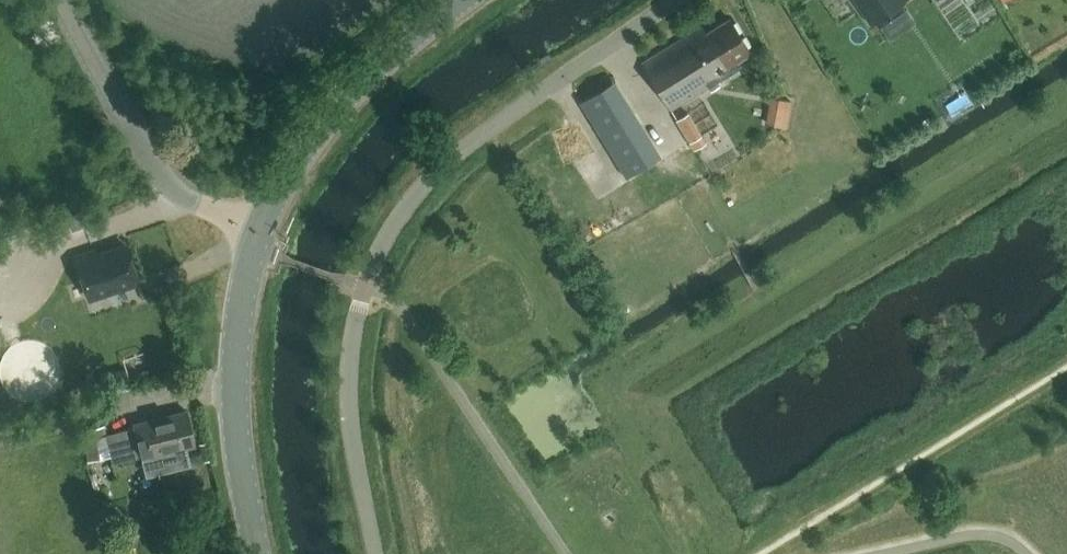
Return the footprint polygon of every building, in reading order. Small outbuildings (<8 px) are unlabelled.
[(852,8),(848,0),(828,0),(836,15),(852,8)] [(859,0),(856,3),(869,23),(869,24),(904,0),(859,0)] [(670,109),(707,86),(710,90),(719,84),(716,80),(739,66),(735,61),(750,52),(729,17),(706,32),(702,26),(702,25),(642,63),(670,109)] [(662,153),(620,75),(583,95),(626,173),(662,153)] [(772,92),(767,119),(790,124),(796,97),(772,92)] [(704,130),(718,123),(709,105),(695,112),(704,130)] [(688,112),(675,120),(689,142),(701,134),(688,112)] [(63,229),(70,226),(66,216),(48,223),(53,236),(64,231),(63,229)] [(95,250),(75,257),(89,297),(138,280),(126,245),(96,255),(95,250)] [(110,393),(133,385),(128,370),(105,377),(110,393)] [(114,463),(140,456),(141,459),(194,446),(193,442),(194,440),(192,433),(190,432),(185,410),(131,424),(133,429),(123,431),(120,416),(103,420),(104,425),(81,430),(88,460),(111,454),(114,463)]
